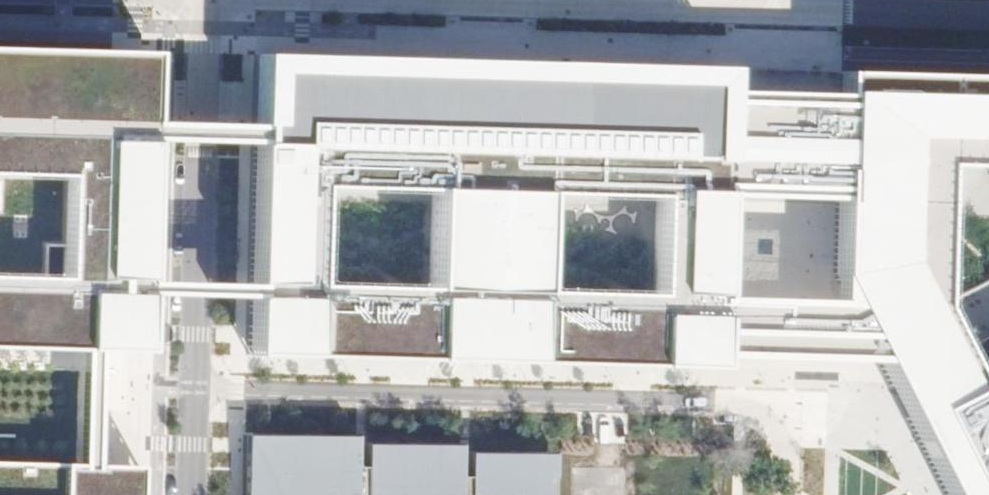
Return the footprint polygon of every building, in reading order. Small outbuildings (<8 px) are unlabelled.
[(155,52),(141,52),(0,48),(0,169),(60,170),(57,271),(0,269),(0,344),(83,346),(99,347),(135,349),(147,348),(148,332),(148,298),(148,285),(153,144),(153,125),(155,60),(155,52)] [(733,196),(735,92),(736,69),(500,62),(257,55),(255,127),(254,147),(250,287),(250,301),(249,356),(730,369),(730,358),(731,298),(733,196)] [(874,363),(898,409),(943,494),(988,494),(988,368),(975,375),(941,306),(945,167),(988,168),(988,76),(841,72),(840,95),(837,199),(835,288),(842,301),(874,363)] [(733,196),(837,199),(840,95),(735,92),(733,196)] [(874,363),(842,301),(731,298),(730,358),(874,363)] [(557,453),(471,452),(471,475),(467,475),(464,475),(464,444),(368,442),(367,466),(363,466),(359,466),(360,435),(246,434),(245,494),(556,494),(557,453)] [(0,463),(0,494),(146,494),(147,467),(133,466),(96,465),(79,465),(0,463)]
